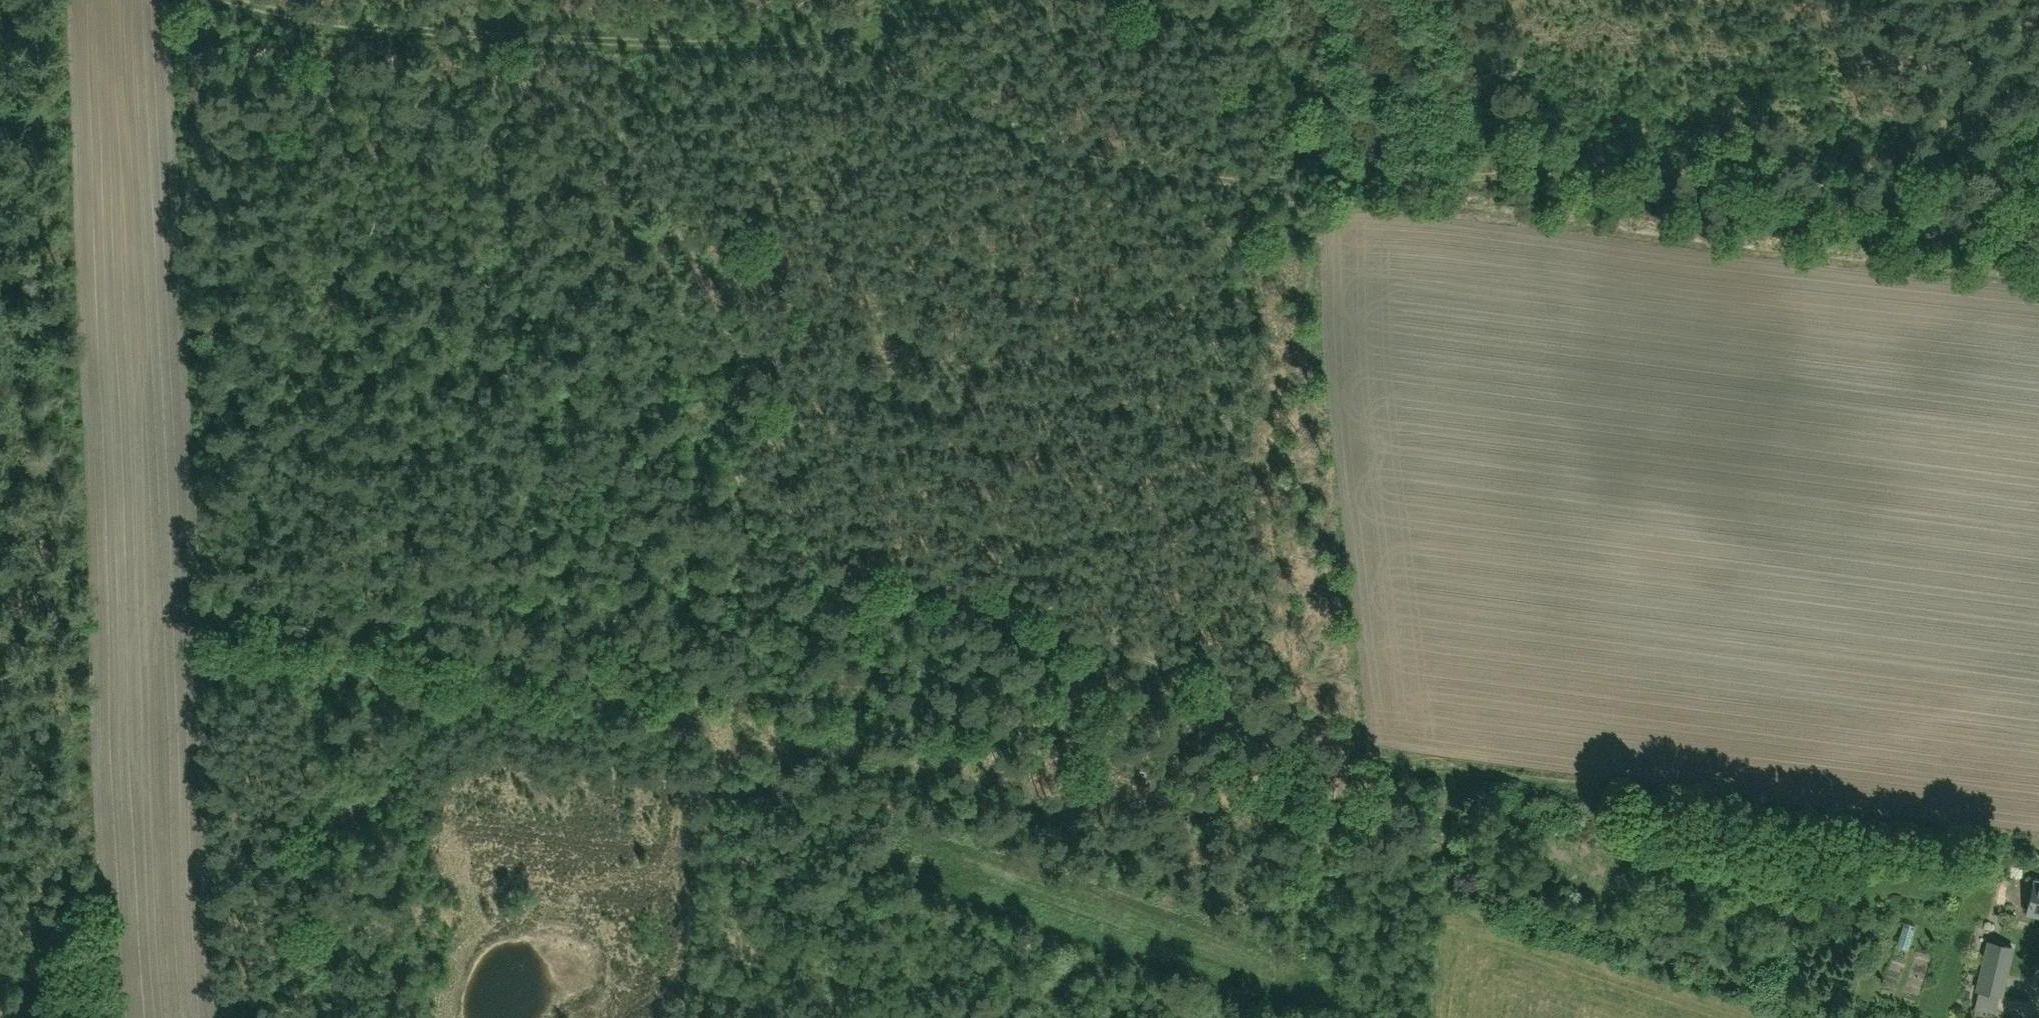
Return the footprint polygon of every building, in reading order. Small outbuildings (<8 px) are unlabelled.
[(2036,879),(2028,912),(2038,914),(2038,879),(2036,879)] [(1913,948),(1922,927),(1911,923),(1902,944),(1913,948)] [(1987,940),(1975,990),(2004,996),(2015,946),(1987,940)]
